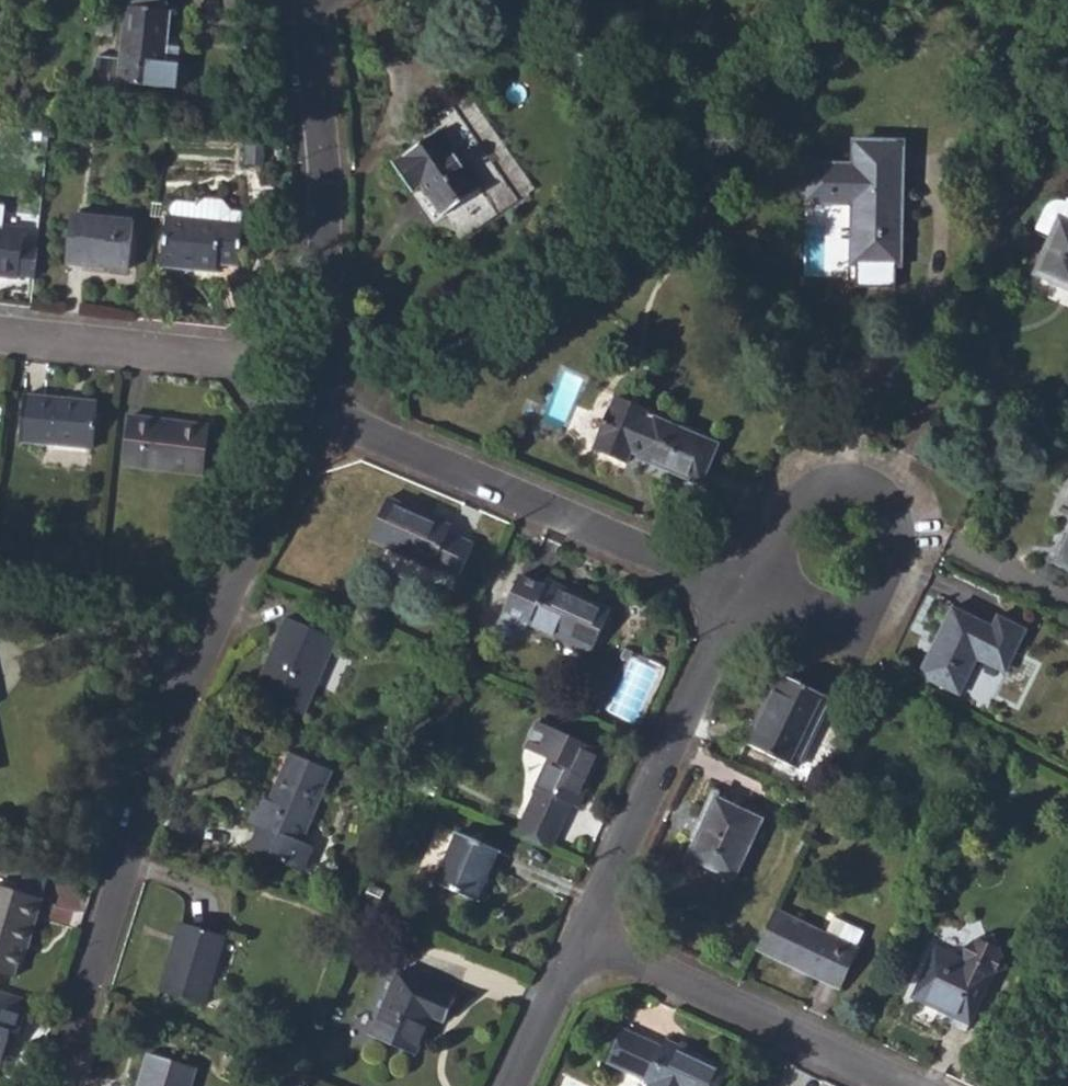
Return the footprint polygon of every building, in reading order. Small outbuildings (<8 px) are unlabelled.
[(170,12),(168,11),(169,0),(130,0),(129,6),(126,6),(121,57),(94,54),(91,84),(117,87),(118,82),(163,87),(187,90),(189,74),(192,48),(178,46),(177,51),(166,50),(166,45),(170,12)] [(441,130),(392,163),(412,190),(422,184),(442,214),(445,213),(462,238),(535,189),(469,93),(433,118),(441,130)] [(244,160),(261,161),(262,140),(246,139),(244,160)] [(807,202),(854,202),(853,263),(898,265),(901,144),(855,143),(855,166),(806,166),(807,202)] [(228,224),(229,211),(220,200),(203,198),(196,203),(178,201),(172,205),(171,218),(168,218),(163,266),(216,273),(217,265),(238,267),(242,226),(228,224)] [(1059,218),(1067,222),(1067,200),(1067,199),(1064,204),(1058,202),(1055,202),(1051,204),(1046,208),(1036,228),(1052,235),(1059,218)] [(228,224),(242,226),(244,212),(229,211),(228,224)] [(67,264),(128,271),(133,221),(72,215),(67,264)] [(1067,289),(1067,222),(1059,218),(1052,235),(1033,273),(1067,289)] [(18,278),(24,230),(0,227),(0,276),(18,278)] [(593,445),(626,460),(631,449),(639,452),(638,456),(699,483),(716,445),(646,414),(649,409),(616,394),(593,445)] [(91,447),(96,402),(24,395),(20,439),(91,447)] [(202,474),(208,424),(129,415),(123,463),(202,474)] [(369,540),(431,567),(433,565),(458,576),(474,542),(448,530),(451,524),(387,496),(369,540)] [(1067,566),(1067,536),(1057,561),(1067,566)] [(503,609),(529,620),(528,622),(591,650),(609,607),(547,580),(543,586),(518,575),(503,609)] [(959,693),(976,659),(993,627),(953,607),(920,674),(959,693)] [(274,646),(254,690),(303,711),(334,639),(286,618),(279,634),(289,639),(284,650),(274,646)] [(274,646),(284,650),(289,639),(279,634),(274,646)] [(959,693),(975,701),(992,668),(976,659),(959,693)] [(753,727),(746,741),(796,766),(829,697),(779,673),(756,721),(761,724),(758,729),(753,727)] [(529,738),(551,749),(547,758),(535,785),(537,787),(526,812),(559,828),(570,803),(578,806),(602,752),(537,720),(529,738)] [(524,747),(547,758),(551,749),(529,738),(524,747)] [(257,803),(250,819),(259,823),(249,847),(300,870),(310,846),(301,842),(332,770),(290,752),(269,800),(266,807),(257,803)] [(695,842),(716,797),(718,792),(713,789),(689,839),(695,842)] [(257,803),(266,807),(269,800),(260,796),(257,803)] [(695,842),(688,856),(734,879),(763,819),(716,797),(695,842)] [(435,882),(478,900),(498,850),(456,832),(435,882)] [(34,921),(40,900),(0,889),(0,972),(12,975),(20,948),(29,919),(34,921)] [(756,949),(811,976),(814,971),(840,982),(856,950),(854,949),(825,935),(774,910),(756,949)] [(26,950),(34,921),(29,919),(20,948),(26,950)] [(825,935),(854,949),(861,933),(833,919),(825,935)] [(159,991),(203,1005),(224,937),(180,923),(159,991)] [(952,1016),(968,1024),(992,974),(1006,969),(993,933),(972,941),(963,961),(936,948),(912,997),(952,1016)] [(811,976),(837,989),(840,982),(814,971),(811,976)] [(370,1034),(414,1054),(431,1016),(444,1022),(454,998),(397,973),(370,1034)] [(10,1032),(17,1034),(28,999),(0,991),(0,1063),(10,1032)] [(952,1016),(949,1023),(965,1031),(968,1024),(952,1016)] [(637,1035),(623,1028),(607,1062),(621,1069),(637,1035)] [(644,1079),(643,1083),(647,1084),(646,1085),(718,1085),(727,1069),(665,1039),(661,1047),(637,1035),(621,1069),(644,1079)] [(197,1069),(149,1054),(139,1085),(191,1085),(197,1069)]
